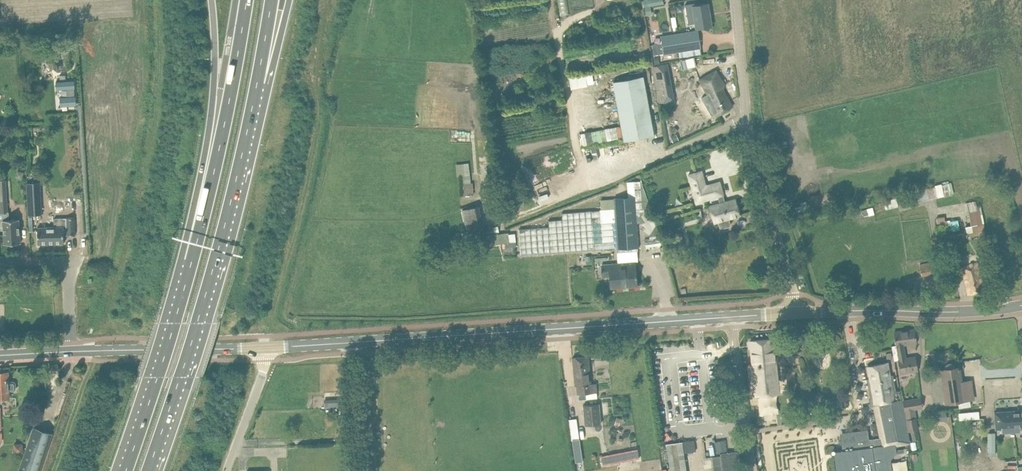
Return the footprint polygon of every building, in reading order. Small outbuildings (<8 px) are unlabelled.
[(707,4),(697,5),(695,6),(698,28),(711,26),(707,4)] [(664,55),(679,52),(680,57),(701,53),(701,49),(702,48),(699,31),(661,37),(664,55)] [(682,69),(695,66),(693,58),(680,61),(682,69)] [(716,70),(707,76),(699,81),(710,101),(718,115),(732,106),(721,86),(724,84),(716,70)] [(586,71),(569,74),(572,88),(588,85),(586,71)] [(672,93),(669,72),(655,74),(659,95),(672,93)] [(644,76),(614,82),(624,141),(654,135),(644,76)] [(74,80),(56,82),(57,89),(67,89),(67,96),(60,97),(61,106),(76,105),(74,80)] [(704,97),(699,99),(704,109),(708,107),(704,97)] [(465,195),(474,194),(470,162),(457,163),(458,175),(463,175),(465,195)] [(701,171),(688,174),(696,202),(718,196),(720,203),(710,206),(714,222),(718,221),(719,227),(722,228),(730,226),(731,224),(729,218),(740,215),(735,199),(725,202),(720,181),(706,185),(701,171)] [(635,192),(635,198),(615,199),(616,209),(618,248),(618,249),(639,247),(637,223),(640,222),(647,227),(644,230),(650,234),(650,238),(660,237),(641,179),(627,183),(628,192),(635,192)] [(935,187),(907,193),(909,203),(955,193),(954,189),(960,187),(958,181),(942,184),(942,183),(935,185),(935,187)] [(39,182),(26,183),(28,215),(41,214),(39,182)] [(971,225),(966,226),(968,236),(986,233),(981,206),(977,206),(976,201),(967,202),(971,225)] [(465,226),(480,222),(476,205),(461,209),(465,226)] [(521,255),(618,248),(616,209),(612,209),(612,206),(602,206),(603,209),(600,210),(562,213),(563,220),(549,221),(550,227),(519,229),(521,255)] [(38,244),(54,243),(64,243),(64,235),(75,235),(75,225),(74,217),(66,217),(66,218),(54,218),(54,227),(37,227),(38,234),(38,244)] [(3,220),(4,234),(4,244),(20,243),(19,219),(3,220)] [(491,244),(510,242),(508,232),(486,235),(470,238),(472,247),(491,244)] [(936,272),(934,261),(921,264),(923,275),(936,272)] [(960,268),(968,294),(984,289),(976,263),(960,268)] [(619,268),(618,265),(602,266),(602,276),(610,276),(611,287),(637,285),(636,277),(637,277),(637,275),(636,267),(619,268)] [(894,332),(896,341),(897,352),(904,351),(903,345),(916,343),(915,339),(908,327),(894,332)] [(776,363),(774,338),(750,341),(753,365),(776,363)] [(905,358),(904,351),(897,352),(900,374),(917,371),(915,357),(905,358)] [(573,357),(573,367),(575,386),(577,386),(578,394),(579,394),(580,400),(587,400),(587,394),(597,393),(596,383),(590,383),(588,356),(573,357)] [(888,362),(867,366),(870,378),(867,379),(869,389),(872,389),(873,399),(869,399),(870,406),(875,405),(900,400),(899,390),(897,391),(893,375),(890,375),(888,362)] [(779,393),(776,363),(753,365),(748,366),(751,396),(779,393)] [(945,403),(964,400),(960,367),(941,370),(945,403)] [(9,398),(8,391),(15,390),(16,389),(16,383),(14,381),(8,381),(8,372),(0,372),(0,398),(9,398)] [(899,390),(900,400),(907,443),(909,443),(907,431),(917,429),(916,418),(913,419),(912,409),(922,407),(920,398),(902,401),(900,390),(899,390)] [(841,433),(843,450),(833,451),(836,470),(891,470),(890,464),(891,464),(890,458),(889,458),(889,454),(891,451),(896,451),(895,445),(907,443),(900,400),(875,405),(881,438),(868,440),(867,430),(841,433)] [(584,405),(585,425),(601,424),(600,404),(584,405)] [(1014,432),(1012,410),(994,411),(996,430),(1002,429),(1002,433),(1014,432)] [(1012,410),(1014,432),(1021,432),(1020,428),(1021,428),(1021,410),(1012,410)] [(577,418),(570,419),(573,440),(580,439),(577,418)] [(19,470),(40,470),(53,433),(34,427),(19,470)] [(666,441),(670,470),(688,470),(683,438),(666,441)] [(23,442),(13,443),(14,452),(24,452),(23,442)] [(720,450),(720,453),(713,453),(715,470),(743,470),(741,448),(720,450)] [(638,449),(602,456),(604,465),(639,458),(638,449)]
